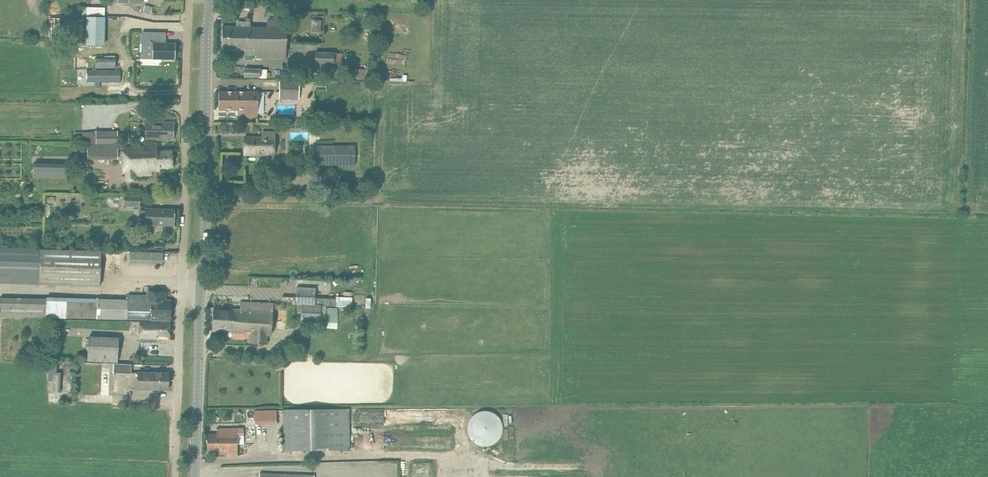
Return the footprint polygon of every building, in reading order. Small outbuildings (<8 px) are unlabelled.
[(296,21),(297,3),(286,3),(285,21),(296,21)] [(87,10),(86,26),(105,27),(106,11),(87,10)] [(49,17),(48,39),(61,39),(61,17),(49,17)] [(267,19),(267,27),(284,28),(285,19),(267,19)] [(321,32),(322,20),(313,20),(313,32),(321,32)] [(253,58),(263,58),(285,58),(285,28),(284,28),(267,27),(248,27),(248,22),(237,21),(237,27),(222,27),(222,50),(245,51),(244,55),(254,55),(253,58)] [(175,60),(176,43),(161,43),(161,33),(142,32),(142,44),(152,44),(152,59),(175,60)] [(342,54),(333,54),(315,53),(314,73),(326,73),(326,64),(333,65),(333,64),(342,64),(342,54)] [(96,68),(115,68),(115,59),(96,58),(96,68)] [(266,78),(266,70),(244,69),(244,77),(266,78)] [(353,69),(352,78),(365,79),(365,69),(353,69)] [(88,71),(88,82),(121,82),(121,71),(88,71)] [(302,93),(303,81),(299,81),(279,81),(279,93),(279,99),(299,99),(299,93),(302,93)] [(237,116),(247,117),(258,117),(258,92),(229,91),(219,91),(218,110),(237,110),(237,116)] [(145,139),(164,140),(174,140),(174,123),(146,122),(145,139)] [(81,132),(81,143),(128,143),(128,136),(117,136),(117,131),(96,131),(96,132),(81,132)] [(274,132),(272,132),(262,132),(262,138),(244,138),(244,154),(274,154),(274,132)] [(117,144),(87,144),(87,155),(100,155),(100,159),(117,159),(117,144)] [(355,145),(355,146),(316,146),(316,164),(369,165),(369,145),(355,145)] [(156,146),(122,147),(122,159),(122,172),(126,172),(126,181),(136,181),(136,176),(152,175),(151,171),(157,170),(157,167),(172,167),(171,151),(157,152),(156,146)] [(33,177),(66,178),(67,166),(34,166),(33,177)] [(124,197),(124,206),(139,207),(139,198),(124,197)] [(145,225),(164,226),(174,226),(175,210),(146,209),(145,225)] [(39,286),(39,284),(40,250),(0,249),(0,284),(39,286)] [(40,250),(39,284),(99,287),(100,252),(40,250)] [(164,263),(164,252),(131,252),(131,263),(164,263)] [(302,305),(301,321),(321,323),(322,305),(336,306),(336,299),(316,298),(317,288),(296,287),(296,297),(283,296),(282,303),(302,305)] [(97,301),(0,298),(0,316),(170,320),(170,301),(164,301),(165,292),(148,292),(148,296),(127,295),(127,300),(107,300),(97,300),(97,301)] [(234,321),(212,320),(212,331),(233,332),(233,338),(250,338),(250,344),(262,344),(272,345),(273,303),(261,302),(261,312),(252,312),(252,320),(237,320),(237,317),(234,317),(234,321)] [(213,309),(212,320),(234,321),(234,317),(237,317),(237,320),(252,320),(252,312),(261,312),(261,302),(250,302),(240,302),(240,310),(213,309)] [(170,323),(160,322),(139,323),(139,342),(159,342),(159,338),(170,338),(170,323)] [(117,362),(118,338),(88,337),(87,361),(117,362)] [(49,365),(48,394),(60,394),(60,374),(57,374),(57,365),(49,365)] [(130,367),(113,367),(112,378),(129,379),(130,367)] [(169,373),(159,373),(137,372),(136,389),(168,389),(169,373)] [(284,451),(349,450),(349,409),(283,410),(284,451)] [(277,411),(255,411),(255,421),(277,421),(277,411)] [(468,427),(468,429),(468,430),(468,432),(468,433),(469,435),(469,436),(470,438),(471,439),(472,440),(473,441),(474,442),(475,443),(477,444),(478,445),(480,446),(481,446),(483,446),(484,447),(486,447),(487,447),(489,446),(490,446),(492,446),(493,445),(495,444),(496,443),(497,442),(498,441),(499,440),(500,439),(501,438),(502,436),(503,435),(503,433),(503,432),(504,430),(504,429),(504,427),(503,426),(503,424),(503,422),(502,421),(502,420),(501,420),(500,418),(499,417),(498,416),(497,415),(496,414),(495,413),(493,412),(492,412),(490,411),(489,411),(487,411),(486,411),(484,411),(483,411),(481,411),(480,412),(478,412),(477,413),(475,414),(474,415),(473,416),(472,417),(471,418),(470,420),(469,421),(469,422),(468,424),(468,426),(468,427)] [(226,442),(237,442),(236,435),(243,435),(243,428),(236,428),(226,429),(216,429),(217,435),(207,435),(207,443),(217,443),(217,437),(226,437),(226,442)] [(237,457),(237,442),(226,442),(226,437),(217,437),(217,443),(207,443),(207,452),(224,452),(225,457),(235,457),(237,457)]
